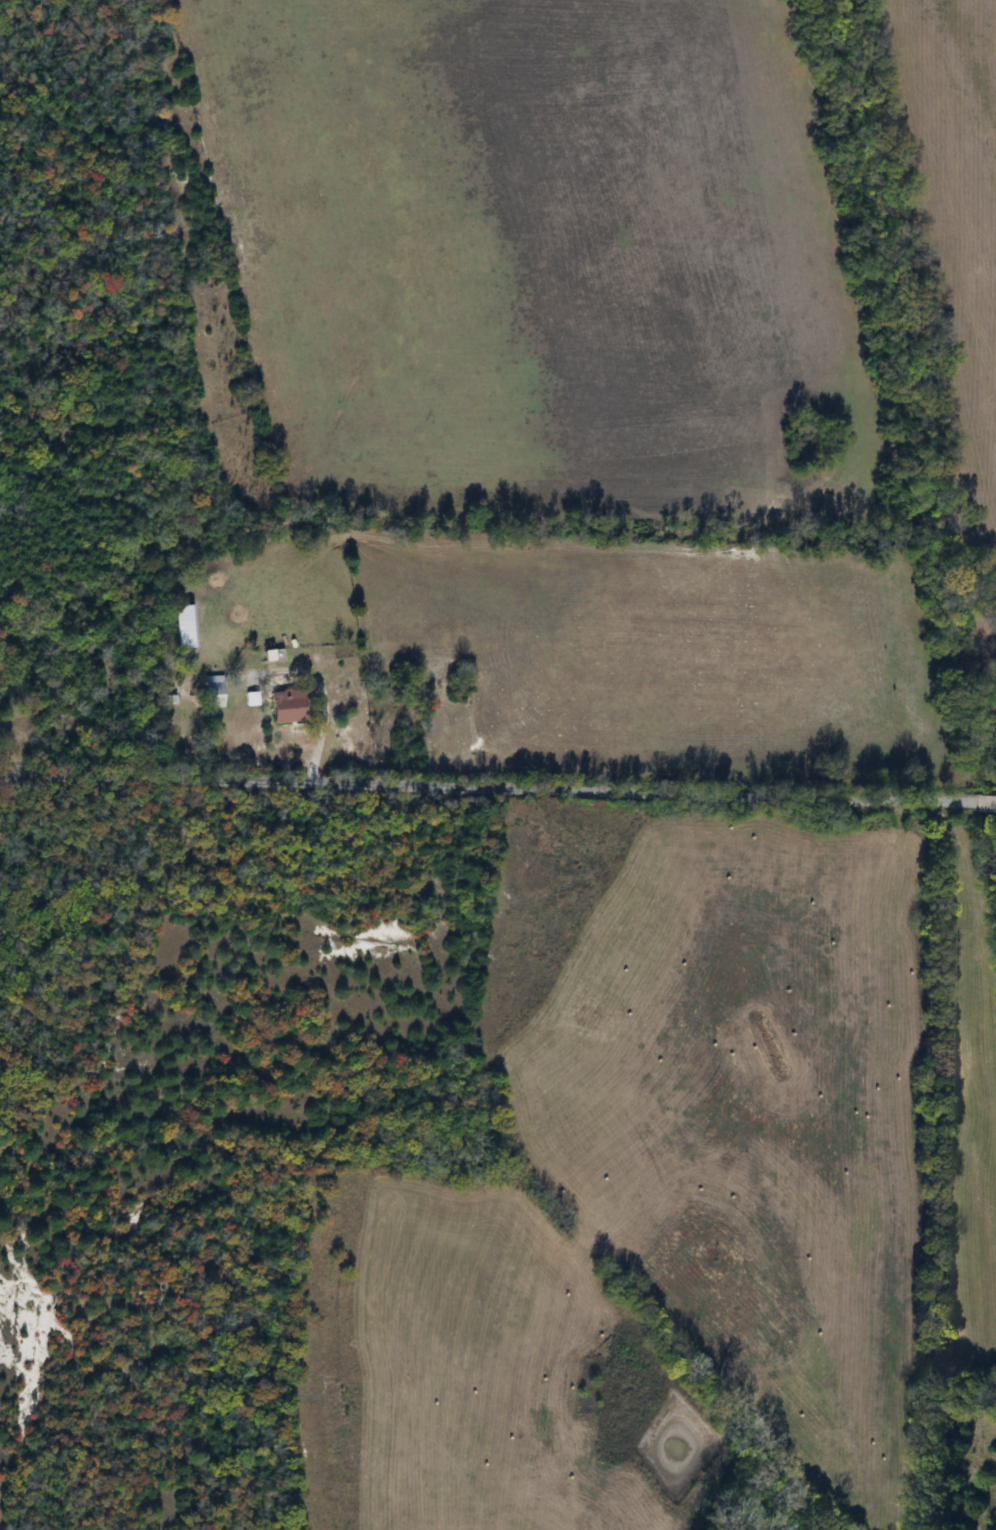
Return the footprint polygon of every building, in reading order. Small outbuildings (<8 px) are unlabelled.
[(177,650),(194,650),(194,606),(177,606),(177,650)] [(260,650),(260,663),(280,663),(280,650),(260,650)] [(220,708),(220,676),(205,676),(205,708),(220,708)] [(269,723),(301,722),(301,691),(268,692),(269,723)]
